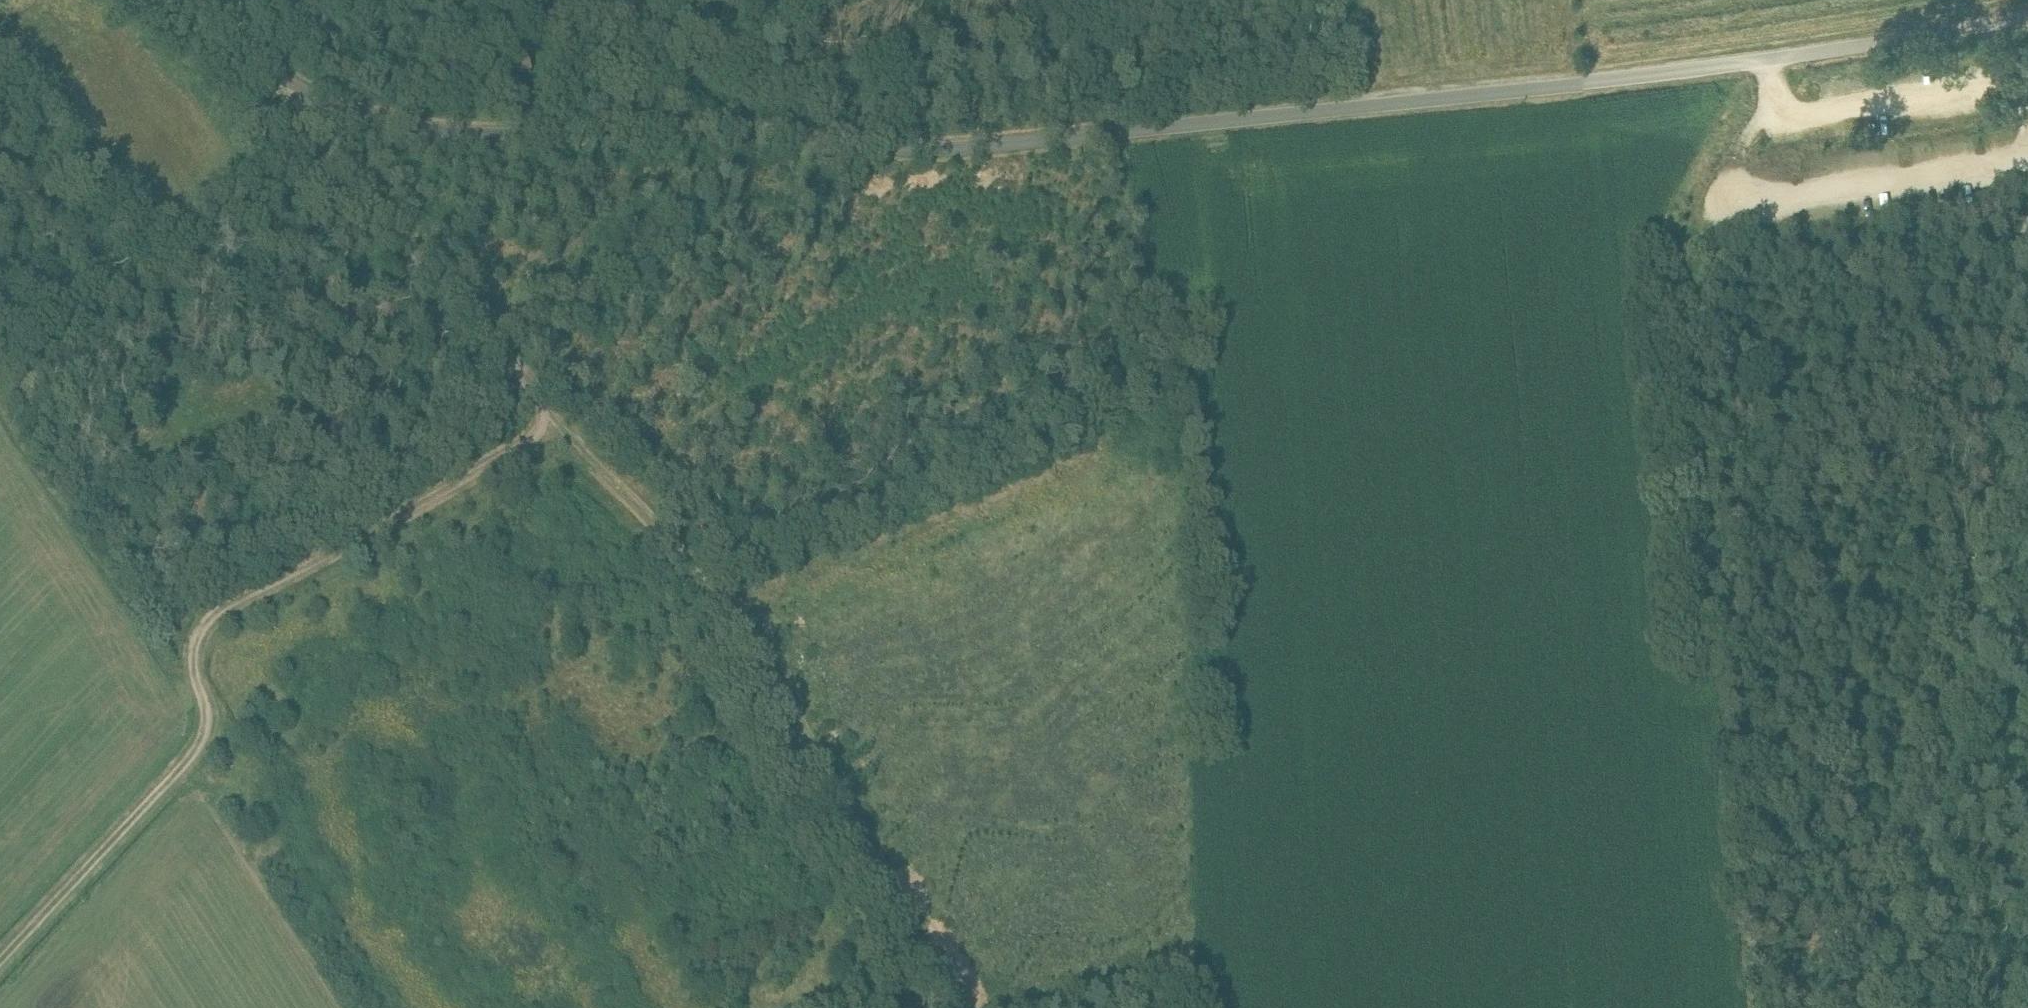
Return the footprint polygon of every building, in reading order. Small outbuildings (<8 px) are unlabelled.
[(526,56),(507,63),(512,77),(531,70),(526,56)]
